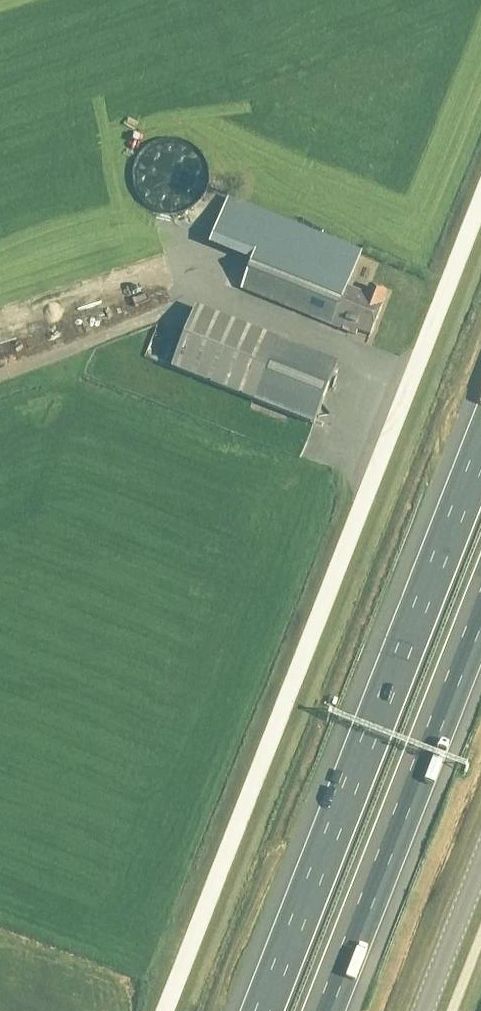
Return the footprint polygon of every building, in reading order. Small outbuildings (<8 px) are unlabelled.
[(347,290),(361,255),(269,218),(263,234),(257,249),(241,289),(356,335),(357,331),(369,336),(386,295),(369,288),(365,298),(347,290)] [(337,364),(217,316),(195,307),(170,370),(312,426),(337,364)]
